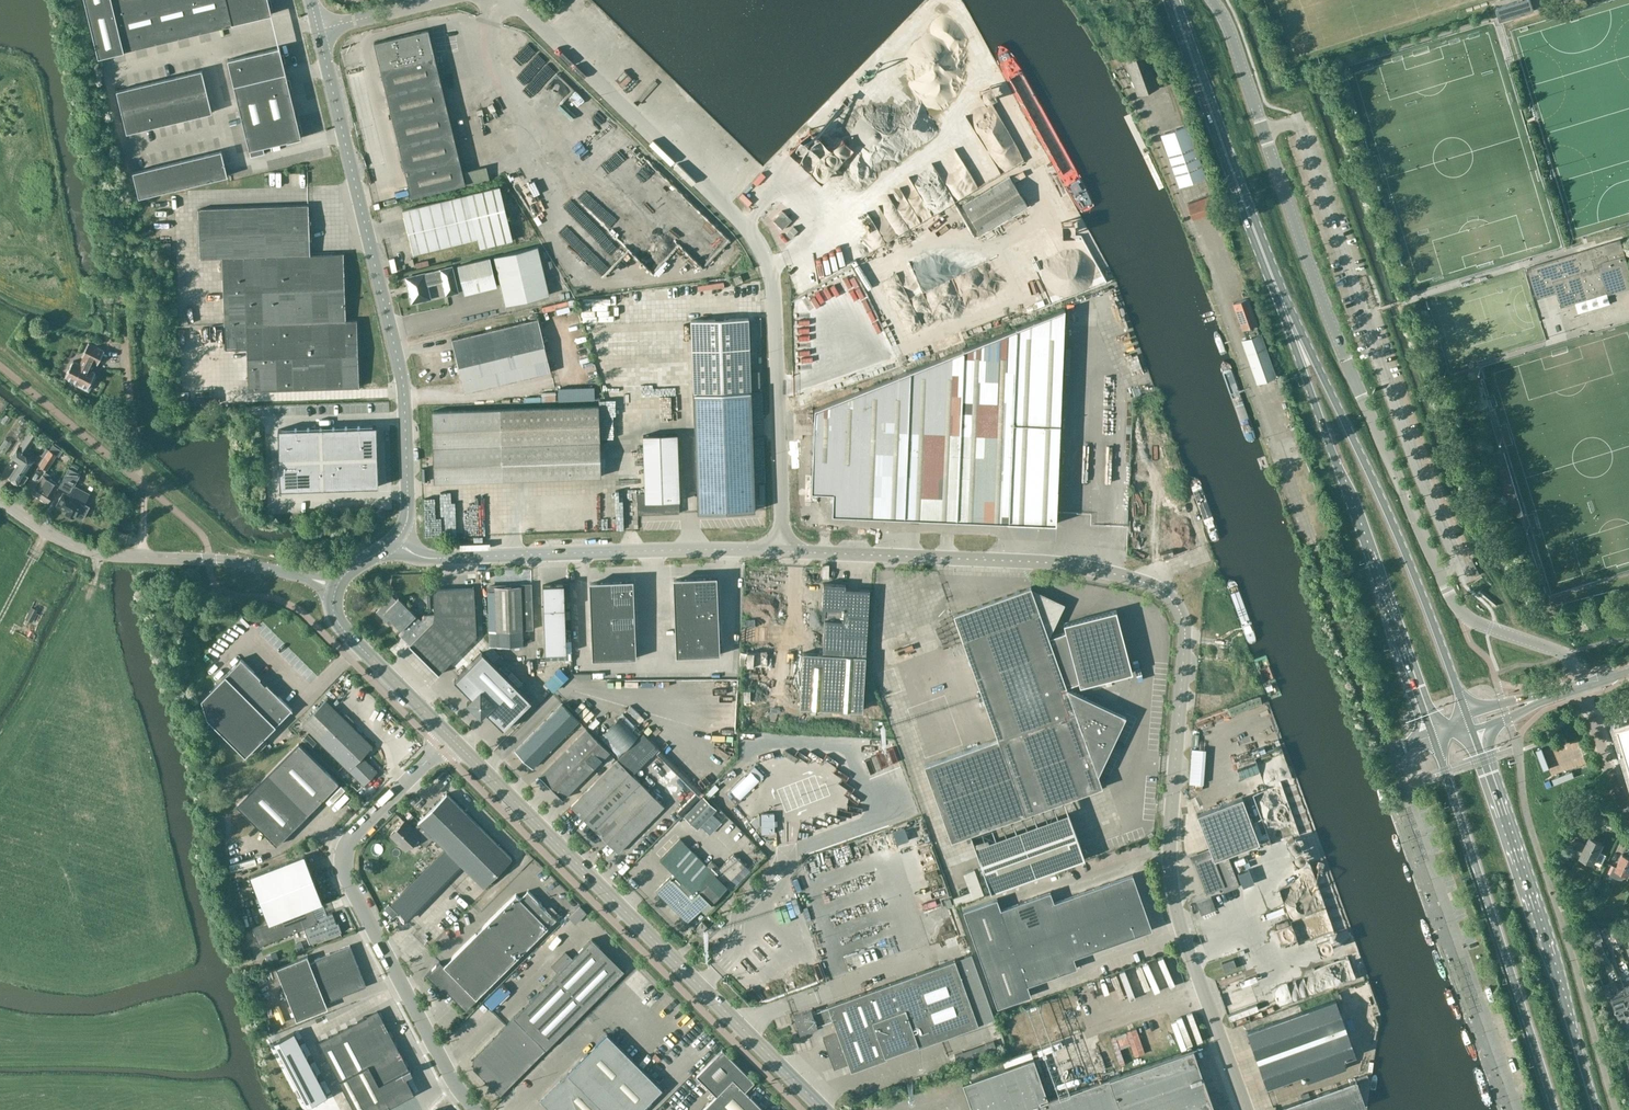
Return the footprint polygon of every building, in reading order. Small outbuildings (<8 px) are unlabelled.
[(99,56),(272,13),(269,0),(86,0),(99,56)] [(1496,8),(1500,21),(1533,10),(1530,0),(1522,0),(1496,8)] [(428,29),(374,42),(411,197),(466,184),(428,29)] [(228,59),(234,85),(286,73),(280,46),(228,59)] [(1145,54),(1126,61),(1137,94),(1157,87),(1145,54)] [(202,69),(117,90),(127,132),(212,111),(202,69)] [(263,147),(301,137),(286,73),(234,85),(249,150),(251,156),(265,153),(263,147)] [(1181,185),(1206,177),(1189,124),(1162,133),(1181,185)] [(623,143),(629,136),(616,125),(610,131),(623,143)] [(836,177),(849,157),(835,148),(829,157),(825,154),(823,159),(819,156),(812,168),(831,180),(834,176),(836,177)] [(222,150),(133,171),(139,197),(228,175),(222,150)] [(1010,176),(963,205),(980,233),(1027,204),(1010,176)] [(513,240),(500,186),(403,209),(413,254),(478,238),(480,248),(513,240)] [(1211,195),(1188,204),(1193,219),(1216,210),(1211,195)] [(308,205),(197,209),(199,259),(222,258),(225,350),(236,350),(237,381),(248,380),(248,391),(314,389),(359,387),(359,383),(358,365),(358,338),(357,321),(346,321),(344,254),(310,255),(310,253),(308,205)] [(792,219),(782,210),(773,220),(783,229),(792,219)] [(791,238),(798,230),(793,226),(786,234),(791,238)] [(555,245),(560,256),(575,249),(570,239),(555,245)] [(1624,255),(1625,255),(1620,239),(1527,267),(1537,299),(1557,292),(1561,306),(1607,292),(1608,294),(1628,287),(1628,270),(1624,255)] [(537,246),(494,256),(505,304),(510,303),(548,294),(537,246)] [(464,293),(496,285),(489,257),(457,265),(464,293)] [(559,263),(552,264),(553,273),(561,272),(559,263)] [(451,267),(405,277),(411,303),(429,298),(426,285),(442,281),(445,295),(457,292),(451,267)] [(743,281),(741,277),(740,274),(733,277),(735,284),(743,281)] [(565,297),(540,304),(555,359),(558,358),(559,365),(570,363),(567,354),(583,350),(581,341),(589,338),(579,300),(567,303),(565,297)] [(1242,328),(1256,324),(1247,298),(1233,303),(1242,328)] [(1064,308),(814,408),(812,469),(811,491),(833,492),(832,514),(854,515),(855,515),(855,516),(856,516),(856,515),(904,517),(904,518),(906,518),(906,517),(955,519),(955,520),(957,520),(957,519),(1056,523),(1064,308)] [(465,393),(551,372),(538,318),(452,339),(465,393)] [(691,320),(692,349),(693,396),(751,395),(748,318),(691,320)] [(1275,375),(1256,324),(1242,328),(1246,338),(1242,340),(1257,382),(1275,375)] [(81,383),(79,386),(90,391),(98,375),(96,374),(97,372),(94,370),(97,363),(99,364),(106,350),(90,342),(83,356),(84,357),(81,364),(74,360),(66,376),(81,383)] [(698,512),(755,510),(751,395),(693,396),(694,405),(697,491),(698,512)] [(433,446),(600,441),(599,405),(432,411),(433,446)] [(280,489),(373,486),(378,486),(378,476),(376,425),(278,429),(280,489)] [(638,493),(638,514),(679,512),(679,500),(677,434),(676,434),(676,427),(663,428),(663,435),(643,435),(645,485),(642,485),(642,492),(638,493)] [(9,475),(12,477),(19,482),(34,459),(26,454),(38,436),(30,430),(19,446),(18,445),(11,457),(18,462),(9,475)] [(601,476),(600,441),(433,446),(434,482),(503,479),(601,476)] [(47,470),(57,454),(49,449),(40,465),(47,470)] [(85,504),(88,498),(91,493),(74,484),(80,473),(68,466),(59,484),(58,486),(70,492),(69,494),(64,491),(56,505),(67,510),(66,513),(74,517),(75,516),(83,520),(90,506),(85,504)] [(58,486),(59,484),(49,478),(51,475),(45,472),(38,481),(31,492),(48,503),(58,486)] [(717,577),(673,579),(676,656),(720,654),(717,577)] [(633,581),(589,583),(593,659),(636,657),(633,581)] [(565,583),(543,584),(546,653),(567,652),(565,583)] [(825,609),(823,646),(822,653),(803,652),(800,707),(863,710),(869,589),(846,588),(846,584),(823,583),(822,609),(825,609)] [(532,585),(488,587),(490,646),(524,645),(523,629),(533,629),(532,585)] [(466,646),(477,635),(474,586),(454,587),(434,588),(435,613),(425,614),(425,615),(421,619),(417,615),(403,629),(404,631),(401,634),(410,643),(409,643),(410,644),(412,647),(424,658),(438,673),(466,646)] [(1102,787),(1098,774),(1094,764),(1118,713),(1067,688),(1066,687),(1066,686),(1079,682),(1080,686),(1132,672),(1116,609),(1063,623),(1065,631),(1049,637),(1031,588),(1031,587),(953,614),(998,738),(924,765),(951,840),(970,834),(991,891),(1085,858),(1064,800),(1102,787)] [(401,628),(416,614),(399,596),(397,599),(392,594),(375,610),(390,625),(394,621),(401,628)] [(30,614),(43,619),(47,609),(35,603),(30,614)] [(877,619),(876,634),(890,634),(891,620),(877,619)] [(531,701),(507,676),(482,652),(454,680),(472,697),(467,702),(474,709),(481,716),(486,711),(503,729),(531,701)] [(240,659),(210,690),(201,698),(207,717),(245,755),(291,709),(292,708),(241,658),(240,659)] [(1090,693),(1102,689),(1100,684),(1088,688),(1090,693)] [(326,699),(302,723),(363,784),(377,771),(362,756),(373,746),(326,699)] [(515,749),(531,765),(578,719),(561,702),(515,749)] [(1094,764),(1098,774),(1125,716),(1118,713),(1094,764)] [(1618,723),(1628,758),(1628,720),(1618,723)] [(539,773),(563,797),(571,789),(609,750),(586,727),(539,773)] [(307,733),(303,737),(311,746),(316,741),(307,733)] [(277,844),(339,783),(299,743),(237,804),(277,844)] [(743,801),(775,767),(773,765),(776,761),(767,753),(732,791),(743,801)] [(578,796),(570,804),(594,827),(640,781),(617,758),(578,796)] [(663,804),(640,781),(594,827),(617,851),(663,804)] [(445,848),(463,866),(484,886),(512,858),(447,793),(419,821),(419,822),(413,828),(405,820),(391,833),(406,849),(418,837),(426,845),(434,837),(445,848)] [(703,795),(683,814),(696,827),(715,807),(703,795)] [(1209,847),(1206,855),(1193,860),(1194,862),(1206,892),(1222,886),(1224,891),(1239,885),(1227,854),(1259,842),(1242,797),(1197,814),(1209,847)] [(900,832),(901,839),(909,839),(909,831),(900,832)] [(1593,863),(1595,859),(1602,863),(1606,854),(1599,850),(1603,842),(1590,836),(1586,845),(1575,839),(1569,850),(1581,856),(1580,857),(1593,863)] [(679,837),(659,856),(674,871),(655,889),(686,920),(700,906),(702,908),(711,900),(712,901),(719,893),(719,892),(726,884),(725,883),(745,863),(733,852),(719,866),(711,859),(706,864),(679,837)] [(1560,851),(1554,863),(1562,867),(1568,855),(1560,851)] [(1610,873),(1617,876),(1619,877),(1622,877),(1624,877),(1626,875),(1627,873),(1628,874),(1628,873),(1628,871),(1628,855),(1623,852),(1617,865),(1614,864),(1614,865),(1610,873)] [(252,928),(256,937),(315,913),(312,906),(322,902),(303,855),(250,876),(268,922),(252,928)] [(1279,886),(1277,877),(1295,873),(1291,856),(1278,859),(1280,865),(1259,870),(1260,873),(1252,875),(1256,891),(1279,886)] [(997,896),(963,908),(998,1007),(1032,995),(1028,984),(1078,966),(1074,956),(1152,928),(1133,873),(1054,900),(1050,889),(1001,907),(997,896)] [(477,998),(557,919),(528,890),(520,898),(516,894),(444,965),(440,961),(426,974),(440,988),(440,993),(447,993),(447,992),(448,991),(466,1010),(478,999),(477,998)] [(1196,902),(1201,914),(1216,909),(1211,896),(1196,902)] [(315,913),(256,937),(259,946),(304,928),(310,944),(342,931),(338,922),(336,923),(333,915),(318,921),(315,913)] [(694,928),(698,932),(706,925),(702,920),(694,928)] [(1605,942),(1612,940),(1609,930),(1602,932),(1605,942)] [(1615,934),(1619,944),(1626,941),(1623,934),(1615,934)] [(514,1017),(510,1021),(474,1057),(474,1067),(500,1094),(542,1053),(541,1051),(545,1047),(546,1048),(624,970),(592,938),(572,958),(565,952),(553,964),(560,970),(514,1017)] [(1601,940),(1595,942),(1600,954),(1606,952),(1601,940)] [(286,993),(358,965),(350,945),(315,959),(315,960),(310,962),(307,955),(276,967),(286,993)] [(1236,967),(1233,957),(1221,961),(1224,971),(1236,967)] [(811,1009),(793,1015),(799,1033),(817,1027),(817,1026),(833,1020),(837,1032),(822,1038),(832,1068),(848,1062),(850,1069),(978,1024),(954,958),(894,980),(893,978),(886,980),(887,983),(827,1004),(828,1006),(812,1012),(811,1009)] [(814,963),(817,975),(827,973),(825,961),(814,963)] [(1347,975),(1356,972),(1353,964),(1345,966),(1347,975)] [(366,986),(358,965),(286,993),(297,1019),(328,1007),(325,1000),(330,998),(331,999),(366,986)] [(1621,983),(1618,984),(1621,991),(1612,995),(1611,995),(1619,1016),(1628,1012),(1628,1004),(1623,990),(1626,989),(1623,982),(1621,983)] [(1608,983),(1602,985),(1607,997),(1611,995),(1612,995),(1608,983)] [(1246,1031),(1265,1085),(1266,1087),(1304,1074),(1307,1082),(1346,1067),(1343,1060),(1356,1055),(1336,999),(1246,1031)] [(342,1085),(355,1109),(378,1109),(389,1104),(390,1106),(415,1093),(405,1075),(406,1074),(405,1071),(408,1069),(377,1011),(319,1042),(342,1085)] [(294,1031),(274,1041),(308,1105),(328,1095),(294,1031)] [(556,1085),(540,1100),(550,1109),(640,1109),(662,1088),(607,1033),(556,1085)] [(956,1063),(995,1049),(992,1041),(953,1054),(956,1063)] [(1040,1102),(1043,1109),(1215,1109),(1193,1048),(1040,1102)] [(748,1093),(755,1085),(752,1082),(754,1080),(722,1049),(697,1074),(707,1085),(716,1094),(700,1109),(765,1109),(748,1093)] [(1040,1102),(1033,1082),(1041,1079),(1033,1058),(963,1083),(972,1109),(1043,1109),(1040,1102)] [(1281,1107),(1276,1109),(1354,1109),(1365,1106),(1356,1080),(1281,1107)]
